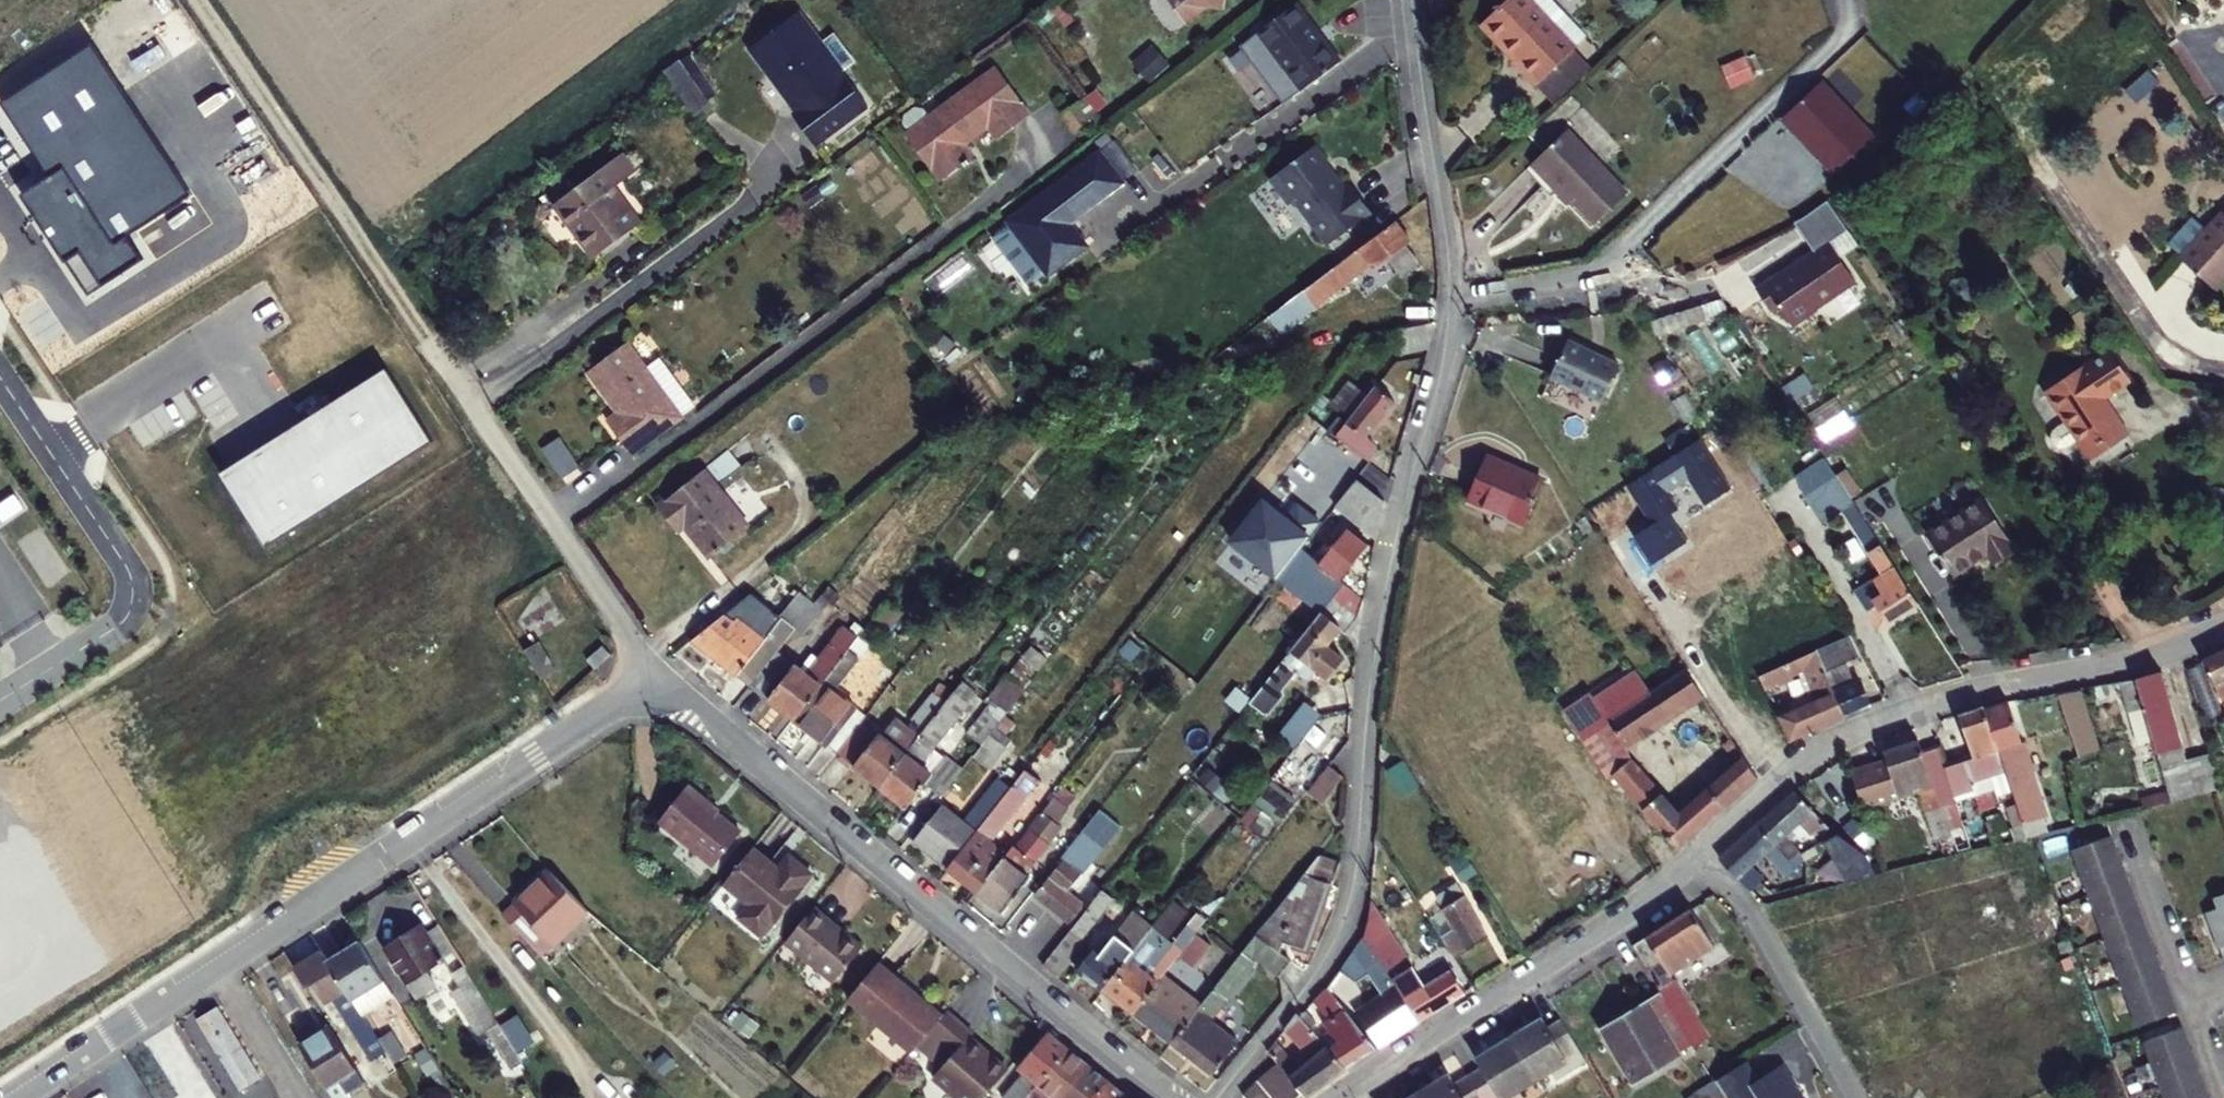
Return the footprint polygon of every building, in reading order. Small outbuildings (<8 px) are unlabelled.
[(1186,18),(1210,3),(1227,6),(1228,0),(1173,0),(1186,18)] [(1476,31),(1495,52),(1497,50),(1511,64),(1507,68),(1528,93),(1529,92),(1566,59),(1569,57),(1550,37),(1562,27),(1539,0),(1510,0),(1476,31)] [(1315,34),(1294,7),(1255,36),(1300,96),(1333,70),(1310,38),(1315,34)] [(800,10),(752,46),(800,110),(796,113),(818,143),(870,104),(844,68),(840,71),(821,46),(825,43),(800,10)] [(1580,47),(1562,27),(1550,37),(1569,57),(1580,47)] [(1,101),(49,175),(22,193),(88,295),(145,259),(130,236),(193,194),(92,42),(1,101)] [(689,54),(664,71),(691,111),(717,94),(689,54)] [(1730,88),(1755,78),(1746,55),(1721,65),(1730,88)] [(1583,78),(1566,59),(1529,92),(1547,111),(1583,78)] [(1029,115),(995,70),(909,133),(942,180),(973,157),(964,144),(988,126),(998,138),(1029,115)] [(1833,173),(1873,136),(1821,81),(1785,115),(1823,156),(1819,159),(1833,173)] [(1098,114),(1085,97),(1062,114),(1074,132),(1098,114)] [(1623,199),(1565,137),(1530,169),(1550,191),(1553,189),(1590,229),(1623,199)] [(1327,165),(1312,145),(1267,178),(1286,205),(1291,202),(1324,247),(1369,213),(1349,186),(1342,192),(1324,168),(1327,165)] [(1126,184),(1102,152),(1009,222),(1050,276),(1089,247),(1072,225),(1126,184)] [(619,176),(610,163),(601,170),(610,183),(619,176)] [(610,183),(601,170),(556,204),(595,257),(640,223),(610,183)] [(1833,205),(1828,199),(1791,220),(1811,250),(1778,272),(1777,270),(1755,285),(1772,309),(1780,304),(1794,325),(1818,309),(1816,307),(1856,279),(1830,241),(1849,229),(1833,205)] [(1411,242),(1395,223),(1262,322),(1275,337),(1353,278),(1362,288),(1378,276),(1373,270),(1388,259),(1400,275),(1419,263),(1406,245),(1411,242)] [(2184,271),(2216,300),(2223,290),(2223,226),(2184,271)] [(1729,311),(1722,300),(1684,312),(1689,325),(1729,311)] [(1689,325),(1684,312),(1656,321),(1655,334),(1657,336),(1689,325)] [(681,417),(626,343),(588,371),(619,414),(607,422),(630,454),(681,417)] [(1553,381),(1604,404),(1621,368),(1570,344),(1553,381)] [(2127,379),(2108,352),(2106,353),(2070,377),(2062,376),(2051,383),(2050,392),(2068,421),(2056,429),(2054,436),(2056,443),(2064,447),(2070,446),(2080,439),(2089,453),(2124,430),(2101,397),(2127,379)] [(433,441),(387,367),(220,473),(267,547),(433,441)] [(1350,417),(1368,395),(1353,383),(1335,406),(1350,417)] [(1375,386),(1368,395),(1350,417),(1336,436),(1356,452),(1393,401),(1375,386)] [(1633,538),(1651,565),(1686,543),(1669,516),(1678,509),(1668,493),(1688,479),(1705,505),(1730,489),(1698,440),(1626,488),(1652,526),(1633,538)] [(564,453),(557,442),(542,452),(560,478),(574,467),(564,453)] [(1355,481),(1375,498),(1390,480),(1361,456),(1347,475),(1355,481)] [(1542,482),(1485,457),(1467,497),(1524,522),(1542,482)] [(748,528),(703,471),(657,508),(677,532),(685,526),(710,558),(748,528)] [(1851,501),(1835,476),(1803,496),(1821,525),(1842,512),(1881,575),(1854,593),(1867,615),(1878,609),(1887,623),(1917,603),(1891,563),(1851,501)] [(1384,505),(1375,498),(1355,481),(1335,507),(1374,537),(1384,505)] [(2013,552),(1981,503),(1929,538),(1953,575),(1985,555),(1992,566),(2013,552)] [(1278,580),(1289,565),(1304,547),(1280,528),(1270,542),(1246,523),(1214,564),(1261,601),(1278,580)] [(1368,546),(1347,530),(1319,565),(1340,582),(1368,546)] [(1320,614),(1332,599),(1289,565),(1278,580),(1320,614)] [(792,586),(776,573),(766,581),(785,594),(792,586)] [(772,657),(795,628),(821,595),(806,583),(781,615),(783,618),(766,639),(738,618),(735,621),(725,614),(692,641),(750,685),(772,657)] [(1332,599),(1320,614),(1254,698),(1264,706),(1279,689),(1282,691),(1297,673),(1307,681),(1316,669),(1327,677),(1342,659),(1326,646),(1341,629),(1346,633),(1360,614),(1362,600),(1344,585),(1332,599)] [(821,595),(795,628),(804,634),(837,592),(829,586),(821,595)] [(794,671),(772,657),(750,685),(767,698),(767,700),(792,719),(857,636),(842,625),(827,644),(801,676),(794,671)] [(857,636),(792,719),(837,753),(861,721),(865,715),(834,692),(871,643),(858,634),(857,636)] [(1821,674),(1843,717),(1869,705),(1851,663),(1832,671),(1828,663),(1855,649),(1848,637),(1810,653),(1817,666),(1821,674)] [(827,644),(819,639),(794,671),(801,676),(827,644)] [(540,641),(524,649),(539,679),(555,672),(540,641)] [(1047,660),(1031,647),(1021,656),(1038,671),(1047,660)] [(2203,660),(2223,703),(2223,650),(2203,660)] [(1804,673),(1817,666),(1810,653),(1759,676),(1766,691),(1804,673)] [(1821,674),(1817,666),(1804,673),(1807,680),(1821,674)] [(1595,704),(1582,713),(1595,733),(1650,696),(1634,671),(1592,699),(1595,704)] [(2186,760),(2161,671),(2118,681),(2136,742),(2152,738),(2167,790),(2139,798),(2142,810),(2166,804),(2165,802),(2222,788),(2211,753),(2186,760)] [(1650,696),(1595,733),(1583,741),(1604,772),(1606,770),(1641,809),(1630,819),(1642,831),(1629,843),(1655,870),(1677,847),(1757,779),(1752,772),(1766,762),(1748,738),(1735,747),(1715,716),(1705,700),(1697,707),(1734,763),(1680,814),(1628,755),(1624,747),(1701,694),(1685,672),(1650,696)] [(1809,732),(1843,717),(1821,674),(1807,680),(1815,697),(1800,703),(1803,708),(1788,716),(1798,737),(1809,732)] [(919,735),(880,785),(907,806),(925,783),(941,796),(963,768),(947,756),(933,773),(920,763),(977,692),(962,680),(953,692),(924,729),(919,735)] [(912,720),(924,729),(953,692),(941,682),(912,720)] [(968,732),(982,743),(994,728),(1007,711),(992,700),(968,732)] [(1984,708),(2012,790),(2016,803),(2029,838),(2032,837),(2039,836),(2034,821),(2039,819),(2020,767),(2029,763),(2007,701),(1995,703),(1984,708)] [(1295,748),(1323,718),(1307,703),(1279,733),(1295,748)] [(2012,790),(1984,708),(1982,705),(1958,714),(1974,760),(1944,769),(1936,747),(1922,752),(1938,800),(1968,791),(1970,797),(1993,789),(1995,795),(2012,790)] [(2100,750),(2086,706),(2064,713),(2078,756),(2100,750)] [(1595,733),(1582,713),(1564,725),(1573,737),(1578,733),(1583,741),(1595,733)] [(877,734),(861,721),(837,753),(880,785),(919,735),(907,726),(896,717),(882,734),(879,732),(877,734)] [(924,729),(912,720),(907,726),(919,735),(924,729)] [(994,728),(982,743),(972,755),(988,768),(1010,740),(994,728)] [(1318,755),(1328,764),(1344,744),(1333,737),(1318,755)] [(1938,800),(1922,752),(1918,739),(1884,750),(1888,761),(1851,774),(1863,810),(1919,791),(1936,842),(1937,841),(1944,858),(1956,855),(1950,836),(1938,800)] [(1343,777),(1328,764),(1307,791),(1323,803),(1343,777)] [(948,868),(977,892),(1007,855),(990,842),(1037,781),(1024,770),(1011,787),(948,868)] [(1226,802),(1234,793),(1213,775),(1206,783),(1226,802)] [(914,841),(948,868),(1011,787),(997,777),(964,821),(942,805),(914,841)] [(1007,855),(977,892),(1003,913),(1031,878),(1025,873),(1061,828),(1055,823),(1076,797),(1061,785),(1007,855)] [(713,809),(687,786),(657,821),(710,867),(738,834),(710,811),(713,809)] [(1191,788),(1170,815),(1205,842),(1226,816),(1191,788)] [(1794,792),(1756,825),(1791,861),(1800,853),(1790,843),(1796,836),(1791,831),(1799,824),(1812,837),(1818,830),(1821,835),(1829,829),(1794,792)] [(2016,841),(2029,838),(2016,803),(1999,808),(2002,814),(2005,812),(2016,841)] [(1119,826),(1097,809),(1060,855),(1063,858),(1034,895),(1070,923),(1084,905),(1067,891),(1119,826)] [(1879,858),(1863,813),(1844,827),(1848,835),(1865,848),(1871,860),(1879,858)] [(1791,861),(1756,825),(1720,857),(1737,875),(1754,895),(1759,890),(1756,886),(1762,879),(1751,867),(1765,856),(1780,870),(1791,861)] [(1837,833),(1822,841),(1846,882),(1876,874),(1869,859),(1837,833)] [(1956,834),(1950,836),(1956,855),(1963,854),(1956,834)] [(2070,850),(2087,894),(2126,880),(2109,835),(2070,850)] [(776,868),(750,847),(708,900),(756,940),(770,924),(773,926),(803,890),(800,887),(811,874),(786,855),(776,868)] [(1320,858),(1256,936),(1278,952),(1284,941),(1306,949),(1329,884),(1332,884),(1339,866),(1320,858)] [(587,913),(548,871),(502,913),(540,955),(587,913)] [(2087,894),(2104,938),(2143,923),(2126,880),(2087,894)] [(1488,938),(1455,883),(1435,895),(1456,931),(1444,939),(1456,957),(1488,938)] [(1113,898),(1102,890),(1043,965),(1054,973),(1113,898)] [(2214,897),(2218,909),(2207,911),(2223,958),(2223,893),(2214,897)] [(1370,901),(1365,936),(1420,1020),(1464,992),(1450,971),(1426,986),(1370,901)] [(840,931),(811,908),(785,940),(834,980),(862,945),(842,929),(840,931)] [(1663,995),(1691,1045),(1693,1047),(1707,1038),(1669,977),(1714,947),(1691,909),(1635,946),(1663,995)] [(1104,990),(1130,957),(1148,935),(1132,922),(1121,939),(1116,935),(1100,955),(1093,950),(1078,970),(1104,990)] [(2104,938),(2121,982),(2159,967),(2143,923),(2104,938)] [(426,933),(420,924),(384,947),(415,997),(434,985),(426,971),(443,961),(442,956),(454,950),(439,925),(426,933)] [(1196,934),(1186,927),(1180,935),(1189,943),(1196,934)] [(1189,943),(1178,957),(1193,969),(1212,946),(1196,934),(1189,943)] [(1104,990),(1134,1013),(1164,975),(1178,957),(1189,943),(1180,935),(1151,972),(1130,957),(1104,990)] [(1291,962),(1278,952),(1256,936),(1201,1004),(1171,1042),(1212,1074),(1238,1039),(1211,1019),(1257,960),(1280,976),(1291,962)] [(1420,1020),(1365,936),(1354,951),(1382,994),(1358,1011),(1380,1044),(1420,1020)] [(327,961),(352,1000),(361,994),(369,1008),(392,994),(359,941),(327,961)] [(360,1013),(352,1000),(327,961),(321,951),(294,967),(307,988),(314,985),(324,1002),(333,998),(371,1060),(379,1055),(380,1060),(387,1056),(360,1013)] [(937,1013),(876,963),(846,999),(908,1050),(914,1042),(937,1013)] [(524,1063),(463,966),(453,972),(461,985),(453,990),(480,1036),(489,1031),(512,1069),(524,1063)] [(1344,966),(1327,988),(1338,1002),(1357,974),(1344,966)] [(2121,982),(2137,1026),(2176,1012),(2159,967),(2121,982)] [(1164,975),(1134,1013),(1171,1042),(1201,1004),(1164,975)] [(1338,1002),(1327,988),(1314,1003),(1329,1019),(1324,1024),(1329,1030),(1319,1038),(1346,1068),(1375,1047),(1338,1002)] [(369,1008),(361,994),(352,1000),(360,1013),(369,1008)] [(1679,1053),(1691,1045),(1663,995),(1603,1031),(1634,1084),(1680,1056),(1679,1053)] [(261,1078),(217,1007),(198,1019),(241,1090),(261,1078)] [(914,1042),(938,1063),(929,1074),(958,1097),(976,1097),(1004,1065),(965,1033),(968,1030),(941,1008),(937,1013),(914,1042)] [(1317,1025),(1306,1012),(1300,1018),(1312,1031),(1317,1025)] [(1306,1096),(1346,1068),(1319,1038),(1312,1031),(1300,1018),(1296,1014),(1283,1030),(1298,1045),(1296,1047),(1299,1050),(1291,1058),(1276,1041),(1267,1053),(1277,1064),(1302,1092),(1306,1096)] [(1510,1040),(1536,1082),(1552,1071),(1557,1080),(1586,1062),(1562,1022),(1550,1029),(1544,1020),(1510,1040)] [(331,1026),(301,1044),(334,1097),(351,1097),(356,1095),(353,1088),(364,1081),(331,1026)] [(2143,1041),(2159,1085),(2198,1071),(2182,1027),(2143,1041)] [(1070,1049),(1049,1032),(1017,1069),(1023,1074),(1003,1097),(1027,1097),(1070,1049)] [(1510,1040),(1477,1060),(1483,1070),(1469,1078),(1482,1097),(1520,1097),(1517,1093),(1536,1082),(1510,1040)] [(1053,1097),(1061,1097),(1090,1065),(1070,1049),(1027,1097),(1042,1097),(1047,1093),(1053,1097)] [(1793,1086),(1794,1085),(1780,1064),(1755,1080),(1743,1062),(1713,1082),(1721,1095),(1723,1097),(1801,1097),(1793,1086)] [(1272,1097),(1295,1097),(1302,1092),(1277,1064),(1258,1081),(1272,1097)] [(1109,1081),(1090,1065),(1061,1097),(1095,1097),(1109,1081)] [(2164,1097),(2209,1097),(2198,1071),(2159,1085),(2164,1097)] [(1469,1078),(1456,1086),(1450,1077),(1416,1097),(1482,1097),(1469,1078)] [(1109,1081),(1095,1097),(1127,1097),(1129,1096),(1109,1081)] [(1258,1081),(1245,1093),(1243,1095),(1246,1097),(1272,1097),(1258,1081)] [(1721,1095),(1713,1082),(1687,1097),(1723,1097),(1721,1095)]
